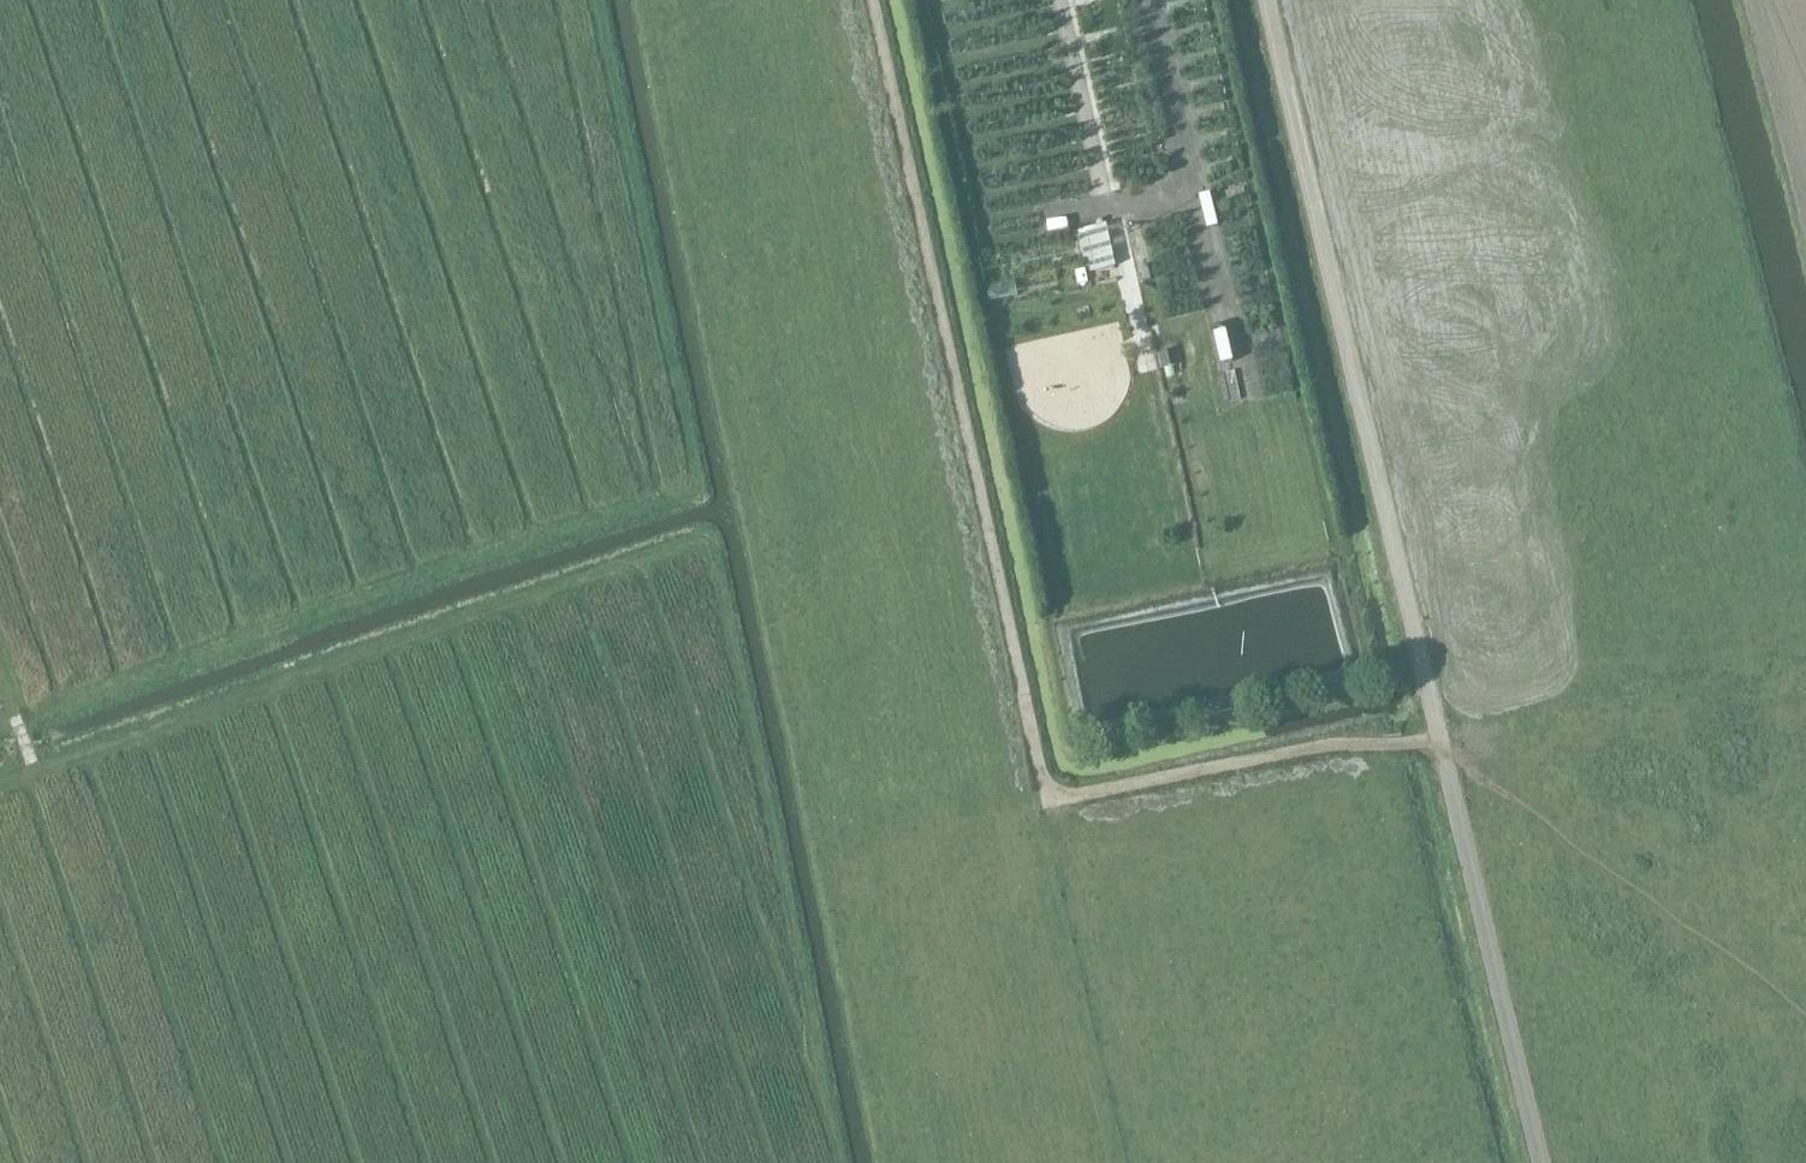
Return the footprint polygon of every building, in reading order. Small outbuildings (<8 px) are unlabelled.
[(1111,221),(1079,225),(1082,255),(1115,251),(1111,221)]
